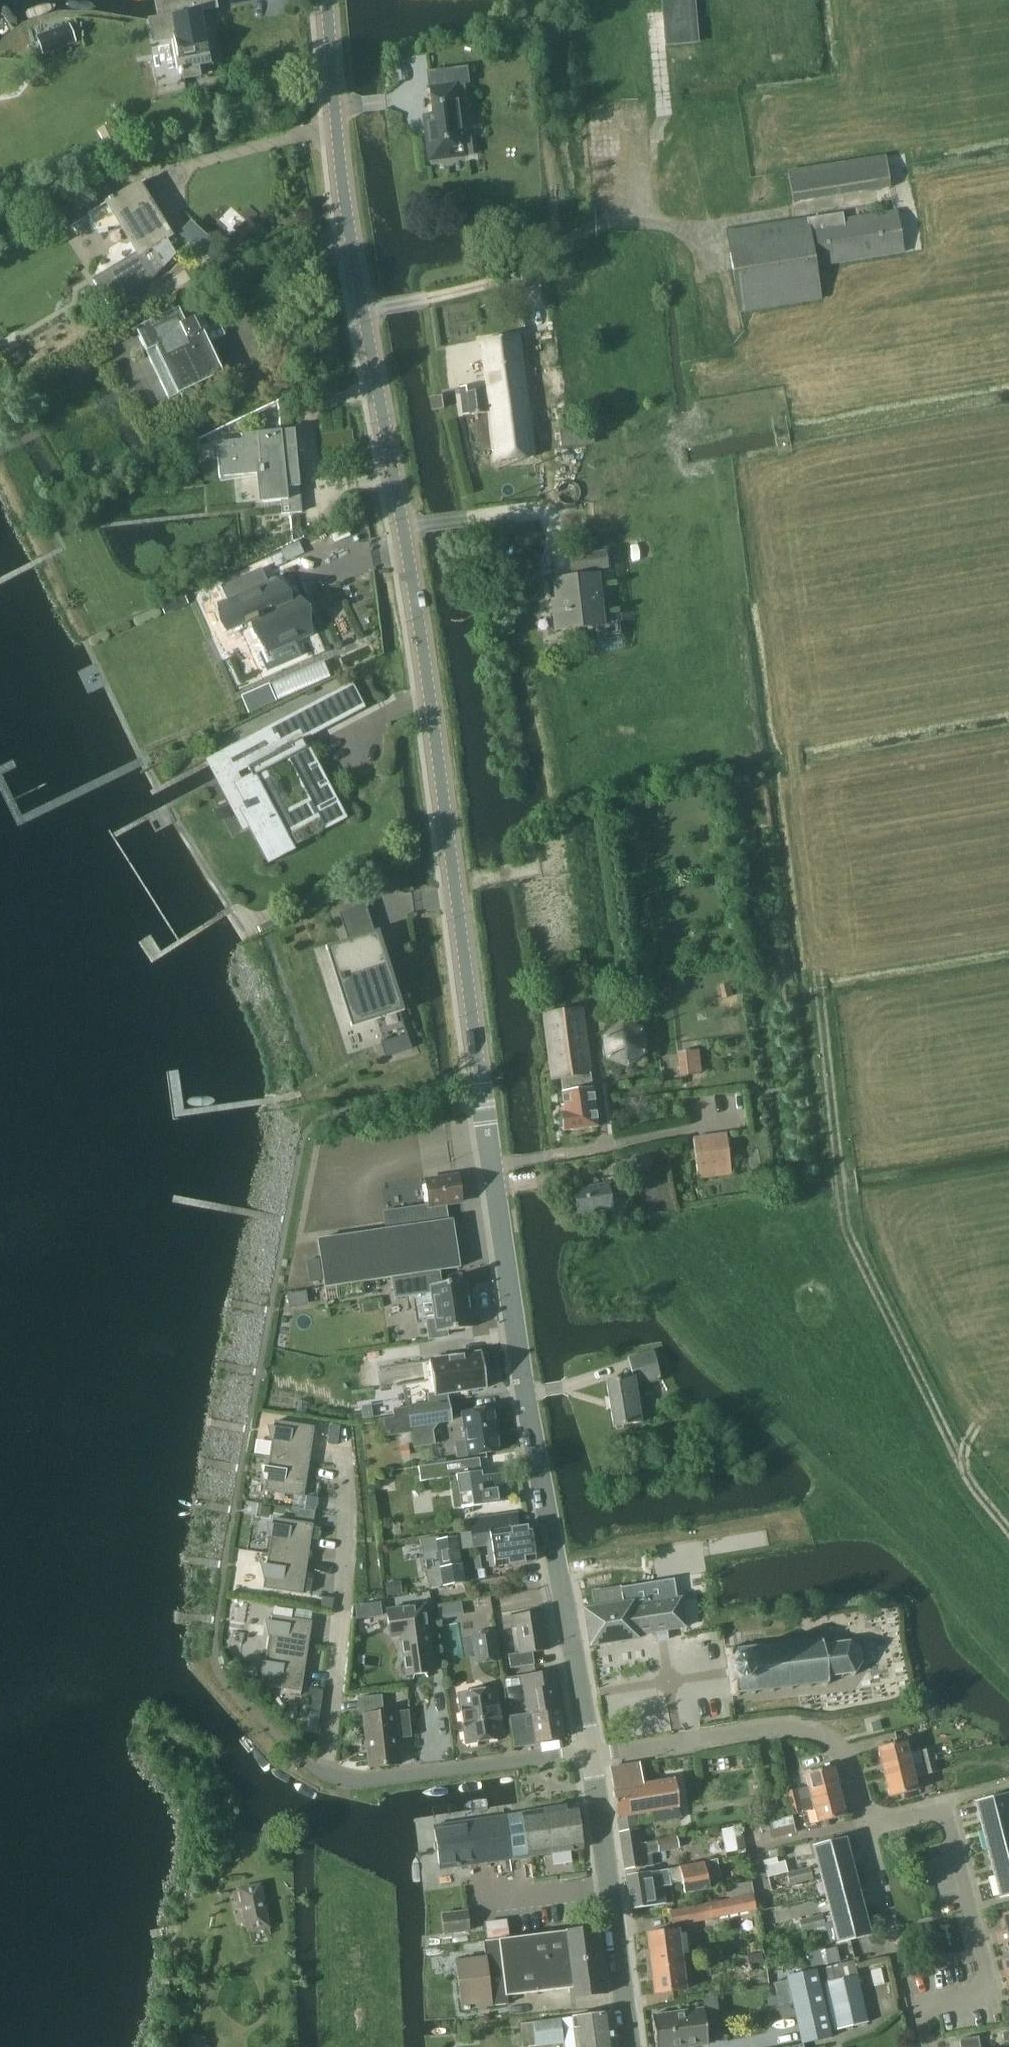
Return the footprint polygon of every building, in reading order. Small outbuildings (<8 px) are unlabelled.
[(150,20),(154,41),(176,37),(183,78),(199,75),(199,71),(200,71),(200,66),(211,65),(208,49),(214,48),(210,29),(208,29),(207,24),(202,25),(199,11),(218,8),(217,0),(154,0),(158,19),(150,20)] [(695,39),(692,0),(689,0),(665,2),(667,28),(677,27),(678,41),(695,39)] [(43,53),(75,42),(69,24),(37,36),(43,53)] [(432,129),(427,130),(430,152),(439,151),(447,150),(447,152),(448,157),(472,154),(470,134),(465,134),(463,120),(468,119),(464,84),(430,88),(434,115),(430,116),(431,122),(432,129)] [(110,124),(98,130),(110,156),(122,150),(110,124)] [(793,193),(892,180),(888,150),(790,163),(793,193)] [(66,206),(56,213),(66,229),(76,223),(88,216),(97,230),(123,225),(134,243),(139,250),(141,253),(94,281),(108,304),(157,274),(174,255),(165,240),(171,236),(161,219),(156,211),(150,202),(139,184),(139,183),(113,198),(106,187),(104,183),(66,206)] [(815,266),(904,252),(898,211),(844,219),(843,213),(727,231),(740,312),(820,299),(815,266)] [(168,399),(223,373),(203,331),(208,329),(201,315),(185,323),(178,308),(135,328),(168,399)] [(488,389),(466,392),(467,403),(469,415),(491,412),(497,460),(535,456),(527,396),(523,361),(520,335),(481,339),(485,365),(488,389)] [(433,410),(443,408),(442,395),(431,396),(433,410)] [(592,423),(558,427),(561,447),(594,444),(592,423)] [(281,508),(301,506),(295,429),(241,434),(241,440),(215,442),(218,476),(261,473),(263,502),(281,500),(281,508)] [(571,571),(607,567),(605,551),(569,556),(571,571)] [(232,627),(257,617),(270,650),(308,634),(291,593),(281,597),(274,581),(268,583),(262,569),(222,586),(229,601),(222,604),(232,627)] [(555,630),(604,624),(598,574),(553,579),(557,610),(553,610),(555,630)] [(184,595),(161,605),(165,614),(188,604),(184,595)] [(323,661),(242,697),(249,713),(330,677),(323,661)] [(295,849),(293,845),(288,836),(319,820),(323,827),(322,828),(323,830),(346,818),(308,746),(302,749),(299,742),(342,720),(329,697),(345,689),(344,687),(217,754),(218,755),(263,731),(275,753),(248,767),(252,776),(235,784),(245,803),(242,805),(245,810),(248,809),(255,822),(251,824),(252,825),(253,825),(260,839),(256,841),(268,864),(295,849)] [(348,940),(326,947),(351,1028),(404,1011),(379,930),(374,932),(348,940)] [(597,1016),(607,1020),(615,1001),(605,997),(597,1016)] [(597,1126),(592,1087),(590,1072),(582,1008),(544,1013),(553,1078),(562,1077),(563,1091),(562,1091),(565,1112),(560,1113),(560,1114),(558,1118),(559,1126),(562,1129),(563,1130),(597,1126)] [(646,1059),(648,1023),(607,1020),(605,1057),(646,1059)] [(405,1035),(381,1043),(385,1056),(412,1048),(407,1035),(405,1035)] [(679,1076),(701,1073),(698,1050),(676,1053),(679,1076)] [(698,1178),(731,1174),(726,1134),(693,1138),(698,1178)] [(649,1187),(642,1188),(644,1203),(671,1199),(664,1161),(645,1165),(649,1187)] [(324,1287),(460,1267),(460,1266),(457,1266),(450,1220),(453,1219),(453,1218),(448,1219),(445,1203),(462,1201),(458,1175),(425,1180),(428,1205),(384,1211),(386,1229),(317,1239),(324,1287)] [(578,1215),(612,1210),(607,1183),(574,1189),(578,1215)] [(310,1281),(321,1279),(318,1258),(307,1260),(310,1281)] [(396,1296),(406,1295),(431,1291),(435,1320),(427,1321),(430,1338),(447,1335),(446,1330),(473,1327),(466,1279),(440,1283),(438,1271),(393,1277),(396,1296)] [(307,1291),(289,1293),(290,1304),(308,1301),(307,1291)] [(635,1384),(661,1377),(653,1350),(628,1357),(633,1376),(606,1380),(613,1427),(641,1422),(635,1384)] [(435,1393),(429,1394),(430,1403),(448,1400),(448,1399),(447,1393),(487,1387),(482,1351),(481,1351),(429,1359),(430,1361),(435,1393)] [(409,1406),(408,1406),(412,1432),(414,1446),(434,1443),(432,1429),(438,1422),(451,1420),(448,1400),(430,1403),(410,1406),(409,1406)] [(370,1405),(358,1406),(360,1419),(372,1417),(370,1405)] [(394,1416),(383,1418),(386,1436),(412,1432),(408,1406),(393,1408),(394,1416)] [(457,1456),(500,1450),(493,1407),(462,1412),(466,1440),(455,1441),(457,1456)] [(270,1454),(270,1455),(309,1461),(309,1458),(314,1427),(275,1421),(274,1427),(269,1426),(272,1441),(270,1454)] [(331,1424),(328,1443),(338,1444),(341,1425),(331,1424)] [(266,1482),(265,1490),(303,1496),(309,1461),(270,1455),(268,1467),(262,1467),(266,1482)] [(449,1479),(446,1463),(418,1467),(420,1483),(449,1479)] [(461,1507),(508,1500),(504,1472),(482,1475),(481,1470),(456,1474),(461,1507)] [(510,1513),(468,1520),(470,1532),(474,1531),(474,1533),(476,1546),(486,1545),(489,1567),(495,1566),(537,1559),(535,1548),(531,1524),(529,1524),(519,1526),(512,1527),(510,1513)] [(274,1522),(267,1521),(271,1540),(270,1553),(308,1558),(311,1537),(319,1539),(321,1527),(313,1526),(314,1522),(275,1517),(274,1522)] [(423,1557),(419,1557),(421,1570),(425,1569),(426,1577),(434,1576),(436,1586),(443,1585),(465,1582),(462,1564),(459,1547),(462,1547),(462,1548),(476,1546),(474,1533),(474,1531),(470,1532),(455,1534),(456,1536),(439,1539),(438,1536),(421,1538),(423,1557)] [(268,1563),(261,1562),(265,1578),(264,1586),(303,1592),(303,1590),(311,1591),(313,1579),(305,1578),(308,1558),(270,1553),(268,1563)] [(400,1581),(385,1584),(387,1595),(402,1592),(400,1581)] [(681,1598),(648,1603),(645,1586),(621,1590),(621,1586),(591,1591),(594,1607),(585,1609),(590,1645),(640,1637),(639,1635),(685,1628),(681,1598)] [(430,1591),(420,1593),(421,1599),(431,1598),(430,1591)] [(465,1599),(441,1600),(441,1613),(465,1613),(465,1599)] [(381,1602),(355,1605),(356,1619),(382,1616),(381,1602)] [(400,1636),(406,1675),(433,1671),(424,1604),(387,1609),(390,1637),(400,1636)] [(532,1651),(548,1649),(542,1610),(503,1616),(505,1629),(516,1627),(520,1652),(509,1654),(510,1667),(534,1664),(532,1651)] [(272,1621),(266,1620),(270,1636),(267,1650),(306,1656),(311,1621),(273,1615),(272,1621)] [(495,1631),(473,1634),(477,1662),(499,1658),(495,1631)] [(822,1638),(822,1635),(819,1636),(820,1638),(805,1640),(804,1638),(802,1638),(802,1640),(786,1642),(786,1640),(784,1640),(784,1643),(767,1645),(767,1642),(765,1642),(765,1645),(750,1647),(749,1644),(746,1645),(747,1647),(734,1649),(733,1646),(731,1646),(731,1649),(732,1660),(728,1660),(731,1682),(735,1682),(737,1693),(738,1695),(740,1695),(740,1692),(753,1691),(753,1694),(756,1693),(756,1691),(771,1689),(771,1691),(773,1691),(773,1689),(790,1686),(790,1689),(793,1689),(792,1686),(808,1684),(808,1687),(811,1687),(810,1684),(826,1682),(826,1685),(828,1684),(828,1682),(829,1682),(828,1679),(830,1679),(830,1676),(841,1675),(842,1677),(843,1677),(843,1675),(853,1673),(854,1676),(855,1675),(854,1673),(862,1662),(864,1663),(864,1661),(862,1661),(860,1650),(863,1649),(862,1647),(860,1648),(850,1640),(850,1638),(849,1638),(848,1640),(838,1642),(838,1639),(836,1639),(837,1642),(825,1643),(825,1641),(823,1641),(823,1638),(822,1638)] [(266,1661),(260,1660),(263,1677),(263,1683),(262,1684),(301,1690),(306,1659),(306,1656),(267,1650),(266,1661)] [(527,1712),(509,1715),(514,1747),(536,1744),(535,1742),(565,1737),(561,1715),(560,1708),(559,1709),(553,1669),(536,1672),(521,1675),(527,1712)] [(465,1729),(463,1732),(464,1739),(470,1744),(477,1743),(479,1740),(502,1736),(495,1689),(460,1694),(462,1710),(460,1713),(461,1721),(464,1723),(465,1729)] [(370,1767),(399,1763),(394,1710),(383,1712),(382,1695),(357,1697),(358,1714),(364,1714),(370,1767)] [(877,1747),(883,1772),(911,1765),(905,1740),(877,1747)] [(933,1759),(930,1747),(920,1750),(923,1762),(933,1759)] [(936,1772),(933,1759),(923,1762),(926,1774),(936,1772)] [(611,1767),(609,1768),(617,1814),(620,1833),(638,1830),(635,1814),(663,1809),(679,1807),(674,1777),(643,1783),(640,1762),(611,1767)] [(911,1765),(883,1772),(889,1797),(917,1790),(911,1765)] [(786,1791),(789,1803),(839,1791),(832,1766),(804,1773),(808,1786),(786,1791)] [(845,1815),(839,1791),(789,1803),(792,1814),(814,1809),(817,1823),(845,1815)] [(983,1825),(1008,1818),(1008,1808),(1006,1794),(977,1802),(983,1825)] [(485,1862),(582,1848),(576,1805),(479,1819),(485,1862)] [(774,1837),(796,1832),(791,1814),(770,1820),(774,1837)] [(983,1825),(989,1848),(1008,1843),(1008,1818),(983,1825)] [(440,1868),(485,1862),(479,1819),(434,1825),(440,1868)] [(740,1826),(723,1829),(727,1852),(744,1849),(743,1844),(740,1826)] [(638,1830),(620,1833),(625,1869),(652,1865),(653,1865),(651,1852),(659,1851),(679,1848),(678,1838),(649,1842),(640,1843),(638,1830)] [(812,1873),(822,1870),(821,1870),(849,1862),(843,1839),(815,1846),(818,1858),(809,1860),(811,1867),(812,1873)] [(1008,1868),(1008,1843),(989,1848),(995,1872),(1008,1868)] [(764,1860),(768,1877),(788,1872),(785,1861),(778,1862),(777,1856),(764,1860)] [(684,1893),(721,1886),(717,1860),(649,1872),(649,1871),(626,1875),(632,1909),(665,1903),(662,1886),(672,1885),(672,1883),(682,1882),(684,1893)] [(822,1870),(828,1893),(856,1886),(849,1862),(821,1870),(822,1870)] [(801,1881),(813,1878),(812,1873),(811,1867),(799,1870),(801,1881)] [(995,1872),(1001,1896),(1008,1894),(1008,1868),(995,1872)] [(789,1884),(801,1881),(799,1870),(787,1873),(789,1884)] [(727,1886),(729,1895),(752,1890),(751,1882),(727,1886)] [(249,1930),(268,1925),(259,1885),(240,1889),(249,1930)] [(862,1910),(856,1886),(828,1893),(831,1906),(821,1909),(823,1915),(824,1920),(834,1917),(862,1910)] [(670,1911),(673,1925),(756,1909),(752,1890),(729,1895),(730,1899),(670,1911)] [(470,1929),(467,1910),(443,1914),(446,1933),(470,1929)] [(840,1941),(868,1934),(862,1910),(834,1917),(840,1941)] [(1008,1942),(1008,1912),(1002,1914),(1006,1929),(995,1932),(998,1945),(1008,1942)] [(823,1915),(811,1918),(814,1928),(825,1925),(824,1920),(823,1915)] [(509,1935),(506,1916),(485,1919),(488,1937),(509,1935)] [(811,1918),(799,1921),(802,1931),(814,1928),(811,1918)] [(563,1930),(531,1934),(499,1938),(506,1995),(538,1991),(569,1987),(570,1997),(607,1992),(602,1954),(594,1955),(591,1927),(563,1930)] [(643,1942),(646,1968),(683,1964),(678,1928),(645,1932),(647,1941),(643,1942)] [(507,2003),(506,1995),(499,1938),(483,1940),(484,1948),(485,1956),(455,1960),(461,2009),(464,2008),(464,2009),(469,2009),(469,2008),(477,2007),(478,2010),(479,2010),(479,2006),(507,2003)] [(838,1943),(813,1948),(815,1963),(841,1958),(838,1943)] [(761,1953),(741,1956),(742,1968),(762,1965),(761,1953)] [(653,1993),(686,1989),(683,1964),(646,1968),(647,1977),(651,1977),(653,1993)] [(820,1968),(816,1969),(830,2031),(867,2022),(854,1965),(845,1966),(845,1964),(820,1971),(820,1968)] [(802,2043),(831,2037),(830,2031),(816,1969),(787,1975),(802,2043)] [(708,2043),(703,2008),(652,2015),(657,2046),(683,2046),(708,2043)] [(523,2046),(531,2046),(536,2046),(564,2041),(565,2046),(614,2046),(612,2036),(610,2036),(610,2032),(612,2031),(609,2012),(571,2016),(571,2015),(532,2023),(520,2024),(523,2046)] [(968,2037),(970,2046),(980,2046),(978,2036),(968,2037)] [(203,2039),(194,2037),(191,2046),(206,2046),(201,2046),(203,2039)] [(968,2037),(959,2039),(961,2046),(970,2046),(968,2037)]
